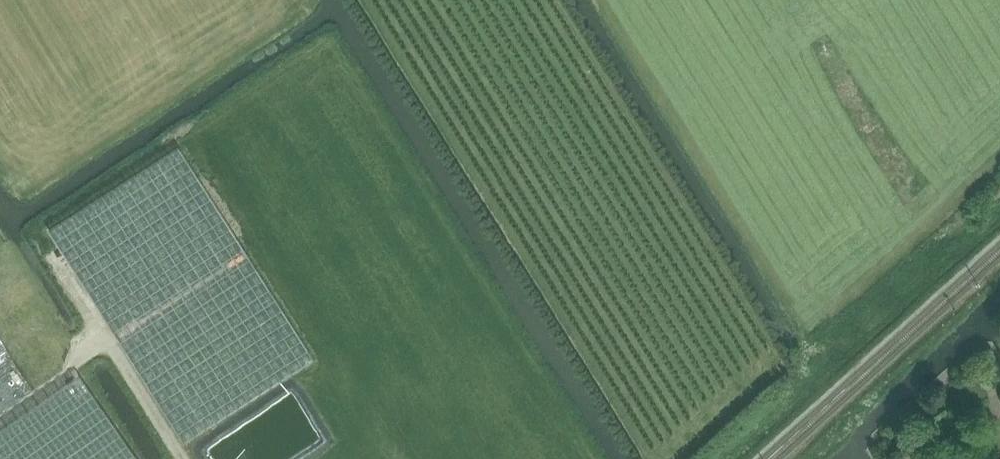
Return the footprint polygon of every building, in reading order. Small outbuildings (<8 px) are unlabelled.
[(183,145),(54,226),(188,440),(317,359),(183,145)] [(80,376),(0,431),(0,458),(138,458),(80,376)]
